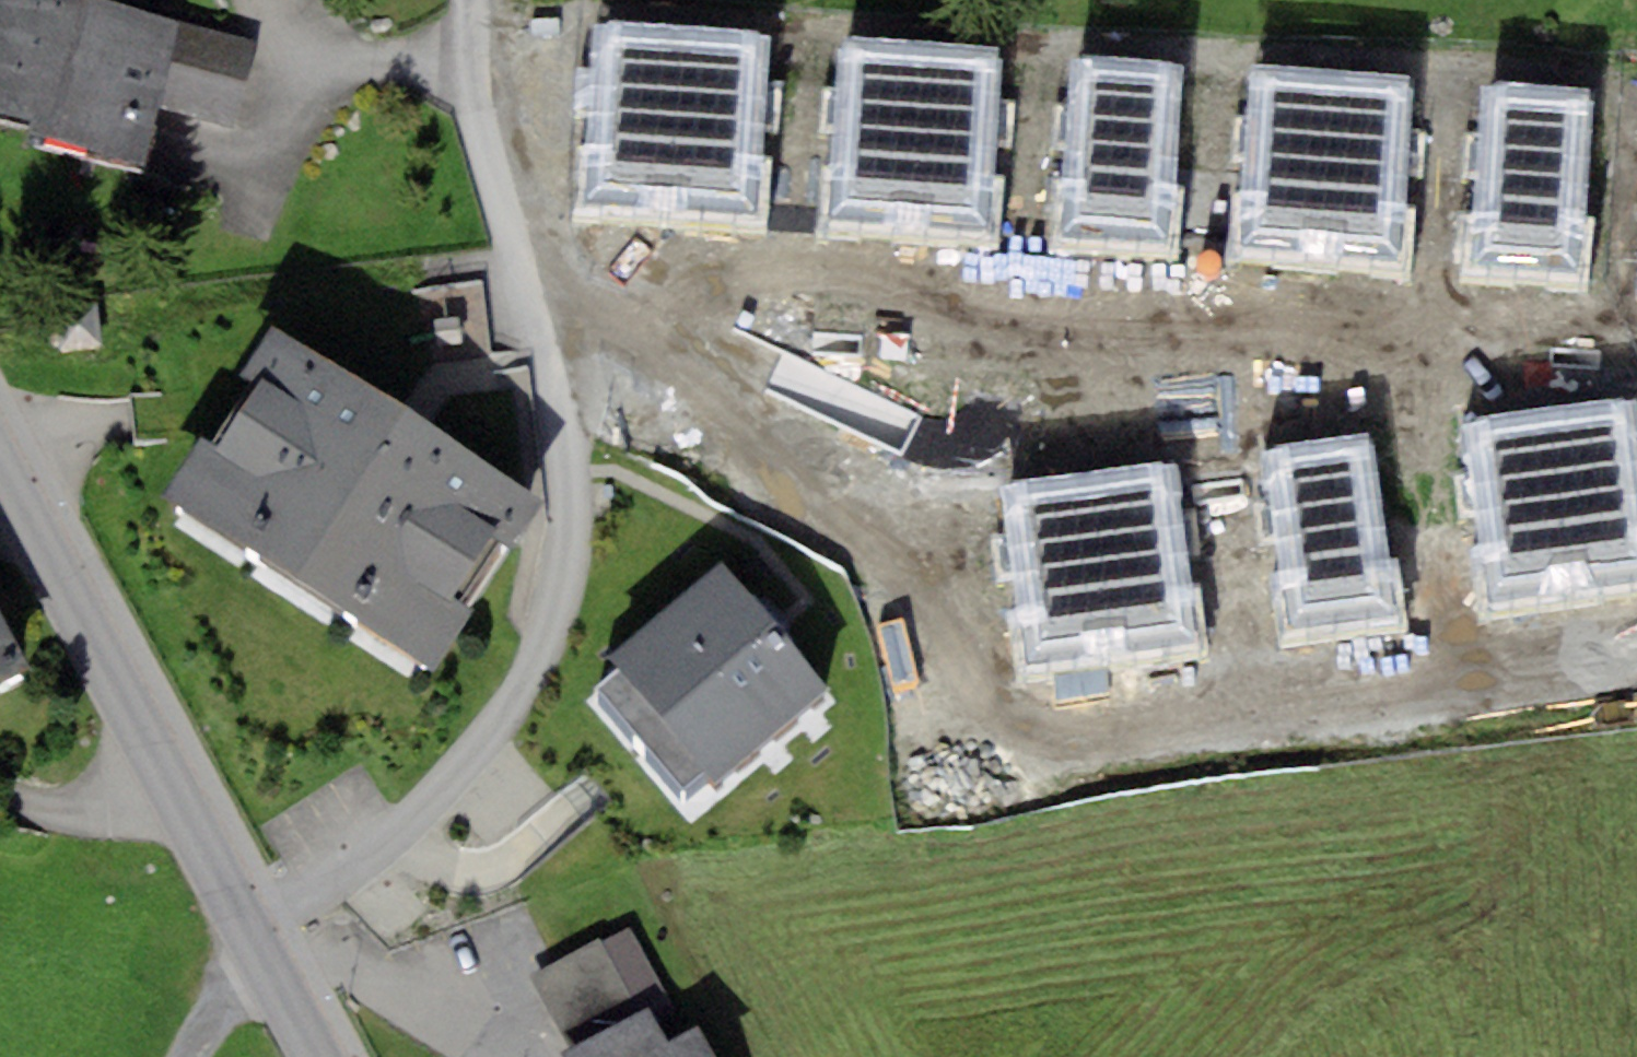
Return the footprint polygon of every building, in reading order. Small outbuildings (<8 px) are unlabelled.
[(96,0),(0,0),(0,112),(31,120),(26,140),(142,169),(158,105),(180,21),(96,0)] [(577,204),(664,212),(680,27),(593,19),(577,204)] [(256,40),(180,21),(158,105),(235,124),(256,40)] [(768,35),(680,27),(664,212),(752,220),(768,35)] [(827,231),(909,236),(921,43),(840,38),(827,231)] [(999,48),(921,43),(909,236),(987,239),(999,48)] [(1173,259),(1186,65),(1072,58),(1059,251),(1173,259)] [(1239,256),(1316,261),(1332,72),(1252,66),(1239,256)] [(1407,76),(1332,72),(1316,261),(1395,266),(1407,76)] [(1576,279),(1591,89),(1485,80),(1470,271),(1576,279)] [(543,501),(269,326),(159,497),(433,672),(543,501)] [(1551,409),(1576,600),(1636,593),(1636,399),(1551,409)] [(1479,613),(1576,600),(1551,409),(1465,420),(1482,551),(1471,553),(1479,613)] [(1399,560),(1387,561),(1376,434),(1268,444),(1279,572),(1267,574),(1275,652),(1407,638),(1399,560)] [(1177,460),(1089,471),(1114,662),(1210,650),(1202,590),(1194,592),(1177,460)] [(1014,674),(1114,662),(1089,471),(1001,482),(1018,613),(1007,615),(1014,674)] [(607,659),(616,669),(595,687),(684,790),(706,771),(717,784),(827,688),(717,563),(607,659)] [(30,668),(0,611),(0,684),(30,668)] [(572,1049),(647,1010),(665,1044),(686,1033),(631,928),(611,941),(602,945),(599,939),(532,974),(535,980),(572,1049)] [(701,1025),(686,1033),(665,1044),(647,1010),(572,1049),(565,1052),(568,1056),(717,1056),(701,1025)]
